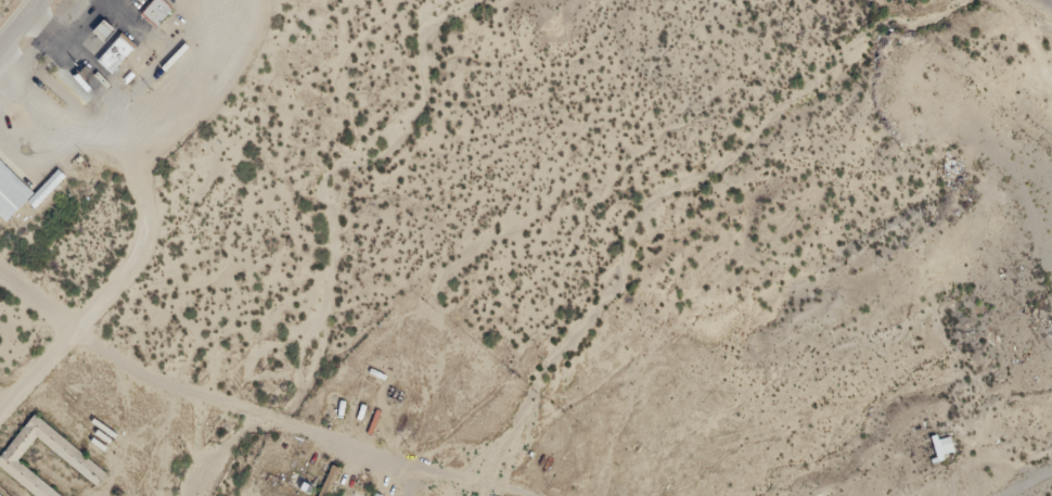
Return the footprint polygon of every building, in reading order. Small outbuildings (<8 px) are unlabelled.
[(173,7),(165,0),(152,0),(141,12),(157,26),(173,7)] [(166,18),(152,35),(136,22),(151,5),(166,18)] [(95,25),(110,37),(99,49),(86,37),(95,25)] [(114,43),(129,56),(105,82),(91,71),(114,43)] [(1,228),(27,200),(0,174),(0,227),(1,228)] [(0,456),(0,485),(14,495),(46,495),(12,469),(30,446),(90,494),(100,481),(27,422),(0,456)] [(937,454),(954,453),(952,433),(935,434),(937,454)]
